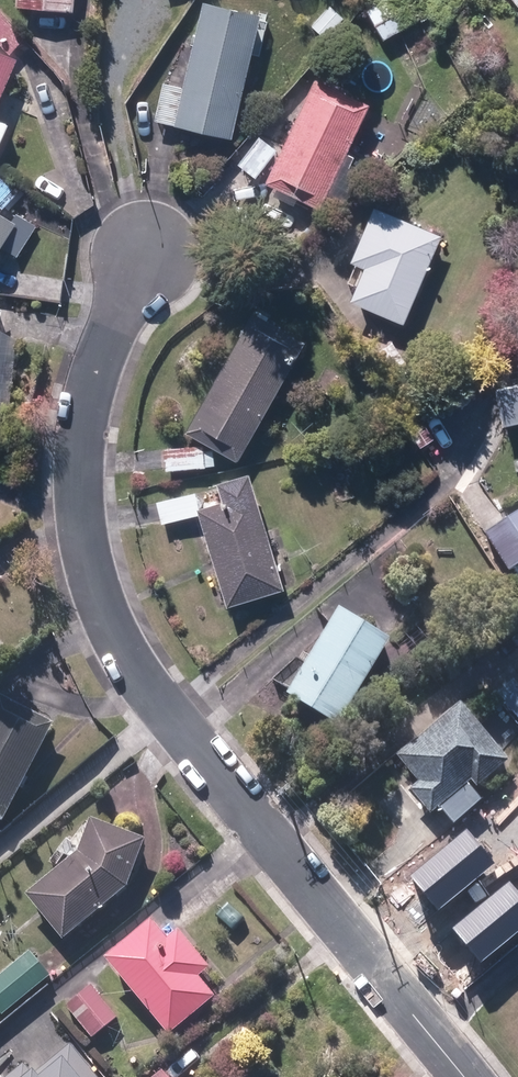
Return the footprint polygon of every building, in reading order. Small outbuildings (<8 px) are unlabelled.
[(416,0),(387,0),(371,10),(388,39),(425,16),(416,0)] [(349,15),(334,1),(315,24),(331,37),(349,15)] [(185,84),(166,81),(158,121),(238,136),(261,14),(201,3),(185,84)] [(14,24),(0,8),(0,37),(14,24)] [(23,58),(0,47),(0,106),(23,58)] [(369,101),(318,76),(268,178),(320,203),(369,101)] [(0,110),(0,163),(7,166),(28,123),(0,110)] [(281,148),(261,134),(241,161),(261,175),(281,148)] [(22,221),(0,206),(0,254),(22,221)] [(379,223),(370,219),(353,257),(366,263),(350,299),(400,321),(440,232),(385,208),(379,223)] [(313,339),(256,307),(188,430),(246,462),(313,339)] [(497,388),(504,422),(517,420),(517,384),(497,388)] [(285,583),(252,471),(156,499),(163,521),(204,509),(230,599),(285,583)] [(486,537),(513,570),(517,566),(517,511),(486,537)] [(393,635),(341,605),(291,692),(343,722),(393,635)] [(9,645),(0,635),(0,653),(9,645)] [(514,679),(498,693),(517,715),(517,683),(514,679)] [(10,821),(59,721),(3,693),(0,700),(0,816),(10,821)] [(402,757),(422,779),(412,789),(433,811),(439,805),(456,823),(482,799),(474,790),(512,754),(463,701),(402,757)] [(145,840),(145,838),(93,821),(93,822),(93,823),(93,825),(93,826),(93,828),(92,829),(92,831),(92,832),(91,834),(91,835),(90,836),(89,838),(89,839),(88,840),(87,842),(86,843),(86,844),(85,845),(84,847),(83,848),(82,849),(81,850),(80,851),(79,852),(77,853),(76,854),(75,855),(74,855),(73,856),(71,857),(70,858),(69,858),(67,859),(66,859),(27,896),(67,939),(104,904),(106,903),(108,902),(110,901),(112,900),(114,899),(116,897),(118,896),(120,895),(121,893),(123,892),(125,890),(127,888),(128,886),(130,885),(131,883),(133,881),(134,879),(135,877),(136,875),(138,873),(139,870),(140,868),(141,866),(141,864),(142,862),(143,859),(143,857),(144,855),(144,852),(145,850),(145,848),(145,845),(145,843),(145,840)] [(438,910),(494,863),(466,829),(410,876),(438,910)] [(509,880),(453,928),(482,961),(517,931),(517,891),(509,880)] [(182,931),(171,940),(153,918),(107,956),(170,1034),(217,996),(199,975),(210,965),(182,931)] [(28,953),(0,977),(0,1008),(5,1014),(49,977),(43,971),(28,953)] [(119,1014),(95,983),(68,1004),(92,1035),(119,1014)] [(72,1044),(36,1074),(27,1064),(11,1076),(99,1076),(72,1044)] [(162,1068),(151,1076),(170,1076),(162,1068)]
